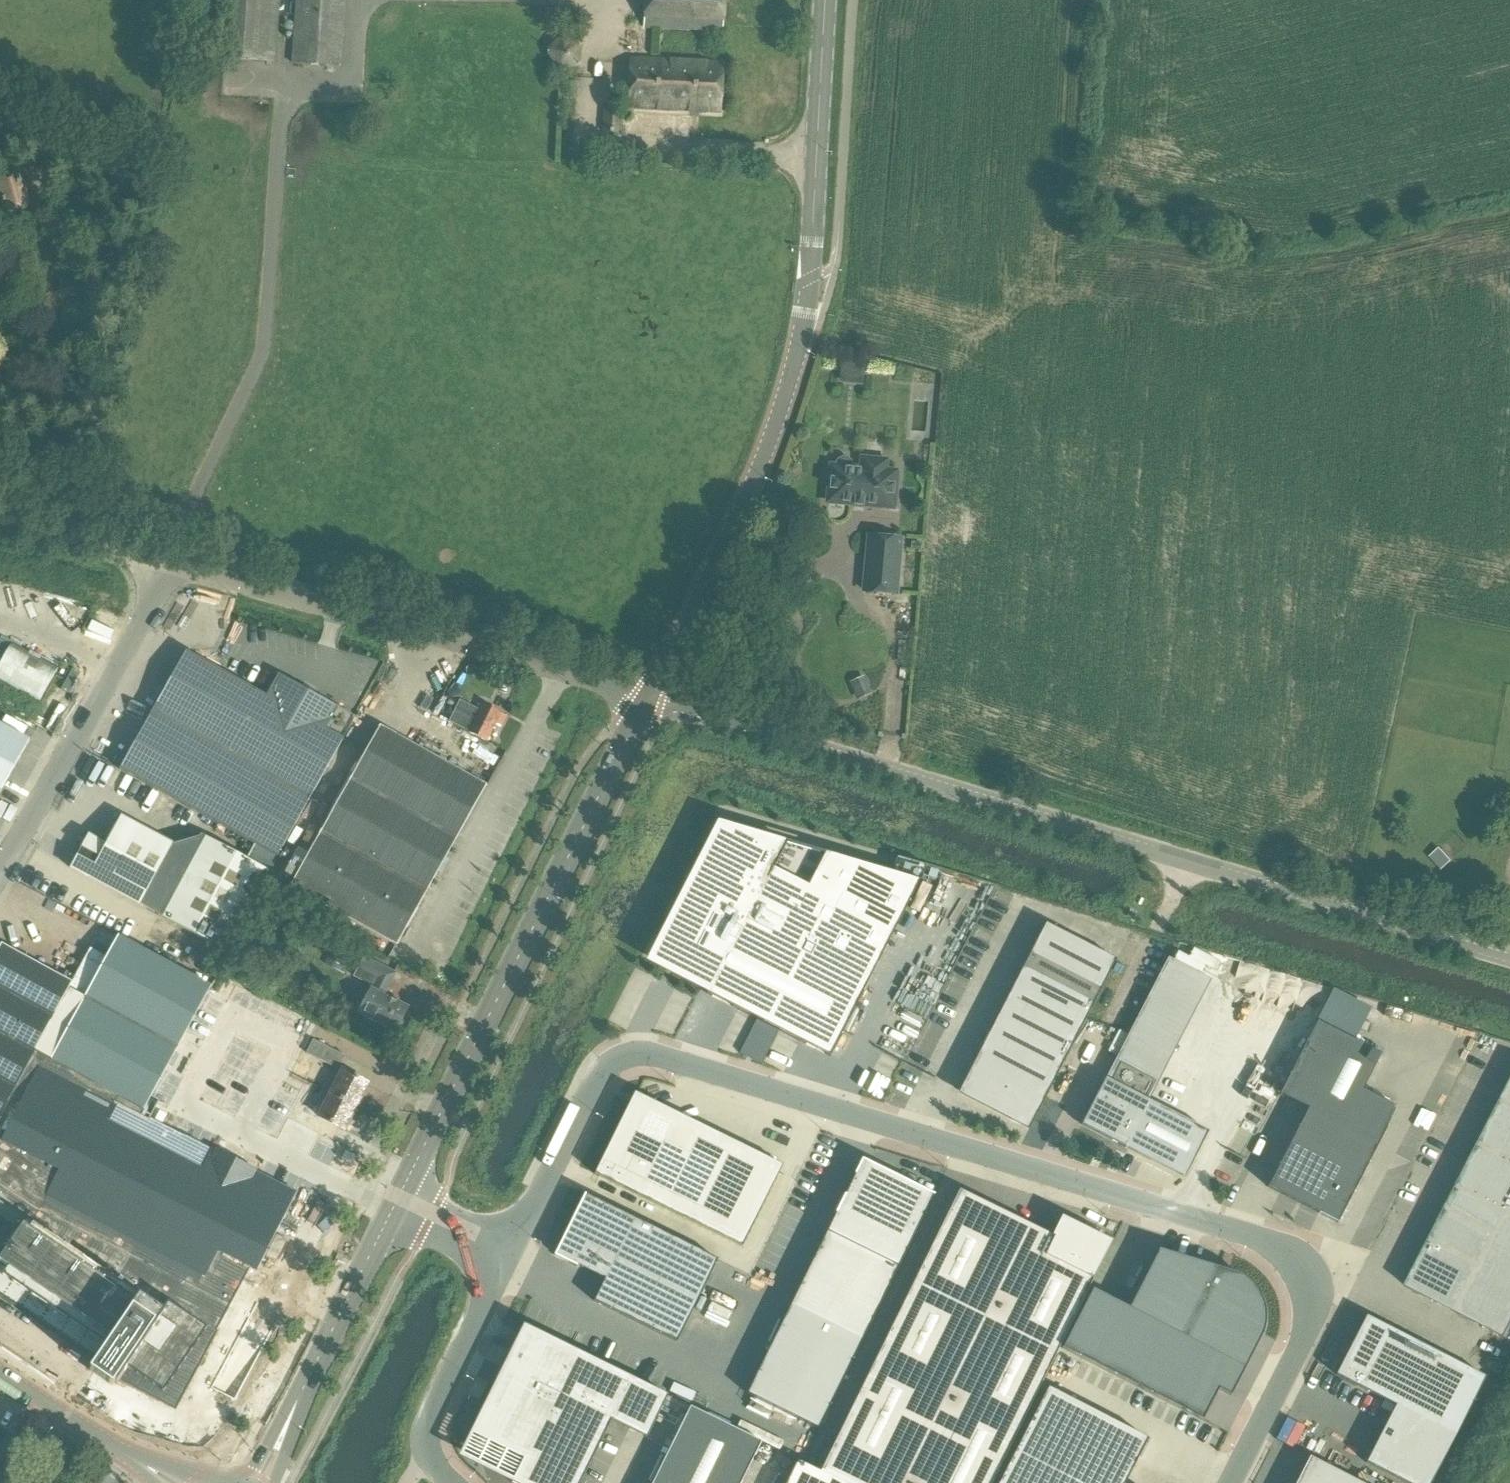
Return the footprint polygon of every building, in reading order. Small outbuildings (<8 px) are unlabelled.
[(210,57),(276,62),(281,0),(214,0),(210,57)] [(292,62),(340,66),(345,0),(297,0),(292,62)] [(645,27),(722,31),(723,0),(646,0),(645,27)] [(631,60),(629,110),(720,113),(721,63),(631,60)] [(604,114),(604,134),(620,134),(621,115),(604,114)] [(0,179),(0,191),(5,209),(13,215),(30,210),(33,201),(26,176),(18,171),(2,176),(0,179)] [(836,466),(832,500),(852,502),(852,506),(883,510),(885,499),(896,500),(899,474),(888,473),(889,463),(868,460),(866,470),(856,469),(856,464),(854,461),(851,458),(847,457),(844,459),(841,462),(840,467),(836,466)] [(871,537),(864,591),(896,595),(903,541),(871,537)] [(0,595),(0,706),(37,727),(90,634),(95,624),(103,610),(7,582),(0,595)] [(256,594),(253,602),(276,610),(279,601),(256,594)] [(186,651),(119,769),(208,820),(276,858),(295,823),(321,778),(340,743),(343,739),(325,729),(337,708),(278,675),(266,696),(186,651)] [(871,692),(864,675),(849,682),(857,698),(871,692)] [(460,700),(450,721),(469,731),(468,732),(487,741),(496,724),(502,727),(507,717),(501,714),(482,704),(479,710),(460,700)] [(29,741),(0,724),(0,793),(29,741)] [(379,726),(289,886),(396,946),(486,785),(379,726)] [(87,835),(69,868),(227,954),(271,873),(201,835),(200,837),(173,845),(120,816),(105,844),(87,835)] [(666,934),(657,953),(692,971),(687,981),(708,992),(707,994),(830,1057),(919,881),(859,865),(785,843),(717,821),(661,931),(666,934)] [(1116,960),(1045,923),(979,1051),(983,1052),(962,1093),(1029,1127),(1045,1097),(1046,1097),(1116,960)] [(68,989),(41,1037),(151,1097),(167,1067),(173,1070),(174,1069),(168,1065),(177,1049),(183,1052),(183,1051),(177,1048),(186,1032),(192,1035),(193,1034),(187,1031),(211,987),(119,936),(107,958),(85,998),(78,994),(68,989)] [(335,940),(330,950),(350,960),(355,950),(335,940)] [(34,1050),(41,1037),(68,989),(71,983),(0,944),(0,945),(0,1113),(34,1050)] [(348,964),(330,955),(325,964),(343,973),(348,964)] [(363,957),(353,976),(372,986),(369,993),(365,990),(356,1009),(359,1011),(358,1014),(394,1033),(407,1008),(383,996),(395,973),(363,957)] [(1157,997),(1175,962),(1168,958),(1149,994),(1157,997)] [(1157,997),(1149,994),(1105,1078),(1149,1101),(1211,980),(1175,962),(1157,997)] [(1380,1055),(1316,1022),(1279,1094),(1308,1109),(1267,1187),(1337,1224),(1396,1108),(1362,1091),(1380,1055)] [(95,1359),(90,1366),(92,1368),(89,1371),(112,1387),(115,1383),(116,1384),(119,1381),(159,1402),(162,1401),(163,1402),(164,1404),(165,1405),(167,1406),(169,1407),(171,1407),(172,1407),(174,1407),(176,1406),(177,1405),(179,1404),(180,1403),(180,1401),(181,1400),(181,1398),(181,1397),(181,1395),(185,1394),(218,1331),(217,1330),(250,1268),(254,1270),(255,1268),(291,1196),(252,1176),(254,1172),(253,1172),(248,1180),(240,1176),(230,1171),(235,1162),(234,1162),(229,1171),(211,1161),(215,1153),(214,1152),(203,1175),(102,1124),(117,1096),(143,1110),(140,1116),(148,1121),(159,1101),(151,1097),(41,1037),(34,1050),(0,1113),(0,1295),(95,1359)] [(313,1040),(306,1053),(337,1070),(344,1056),(313,1040)] [(305,1057),(298,1071),(314,1079),(321,1064),(305,1057)] [(324,1084),(322,1090),(356,1107),(367,1084),(342,1071),(335,1084),(330,1082),(324,1084)] [(308,1121),(314,1096),(306,1094),(309,1081),(296,1078),(294,1087),(287,1085),(280,1114),(308,1121)] [(1105,1079),(1082,1125),(1184,1178),(1208,1132),(1119,1086),(1105,1079)] [(1509,1328),(1509,1085),(1406,1287),(1505,1338),(1509,1328)] [(325,1103),(318,1117),(344,1130),(356,1107),(322,1090),(319,1095),(321,1101),(325,1103)] [(693,1121),(634,1093),(594,1174),(742,1247),(782,1165),(779,1164),(774,1173),(688,1131),(693,1121)] [(161,1125),(167,1114),(160,1110),(154,1121),(161,1125)] [(791,1304),(747,1394),(818,1429),(863,1339),(934,1195),(862,1160),(791,1304)] [(844,1482),(993,1482),(1112,1242),(1108,1240),(1107,1243),(1063,1221),(1056,1234),(1053,1232),(1052,1236),(959,1190),(820,1471),(844,1482)] [(716,1260),(584,1194),(553,1255),(603,1280),(592,1301),(676,1342),(716,1260)] [(1065,1343),(1062,1348),(1202,1420),(1218,1389),(1230,1396),(1233,1390),(1228,1388),(1256,1332),(1259,1334),(1261,1327),(1262,1320),(1262,1313),(1260,1305),(1257,1297),(1253,1290),(1248,1284),(1242,1280),(1235,1276),(1234,1279),(1162,1257),(1163,1251),(1157,1249),(1156,1256),(1129,1308),(1092,1290),(1065,1343)] [(251,1282),(232,1309),(254,1325),(273,1298),(251,1282)] [(1485,1378),(1366,1316),(1335,1375),(1394,1406),(1365,1463),(1405,1482),(1431,1482),(1485,1378)] [(504,1369),(473,1431),(527,1458),(520,1471),(518,1470),(512,1482),(580,1482),(611,1421),(647,1438),(668,1396),(523,1325),(502,1367),(504,1369)] [(1148,1439),(1047,1388),(998,1482),(1125,1482),(1148,1439)] [(763,1444),(691,1408),(654,1482),(743,1482),(763,1444)] [(1309,1457),(1296,1482),(1360,1482),(1309,1457)] [(786,1482),(840,1482),(797,1461),(788,1479),(786,1482)]
